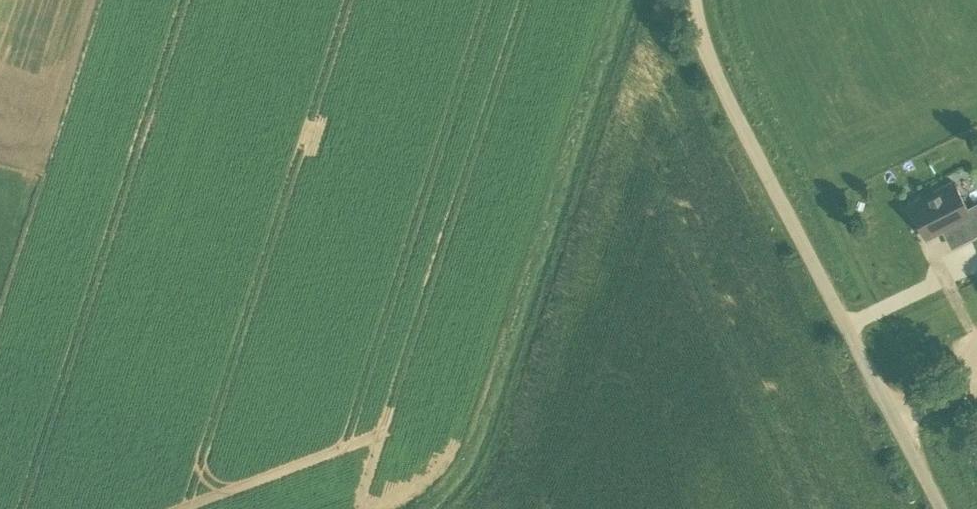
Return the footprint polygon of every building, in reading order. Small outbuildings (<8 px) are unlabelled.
[(953,180),(924,195),(926,199),(910,206),(926,237),(961,219),(970,236),(976,233),(976,201),(967,206),(953,180)]
